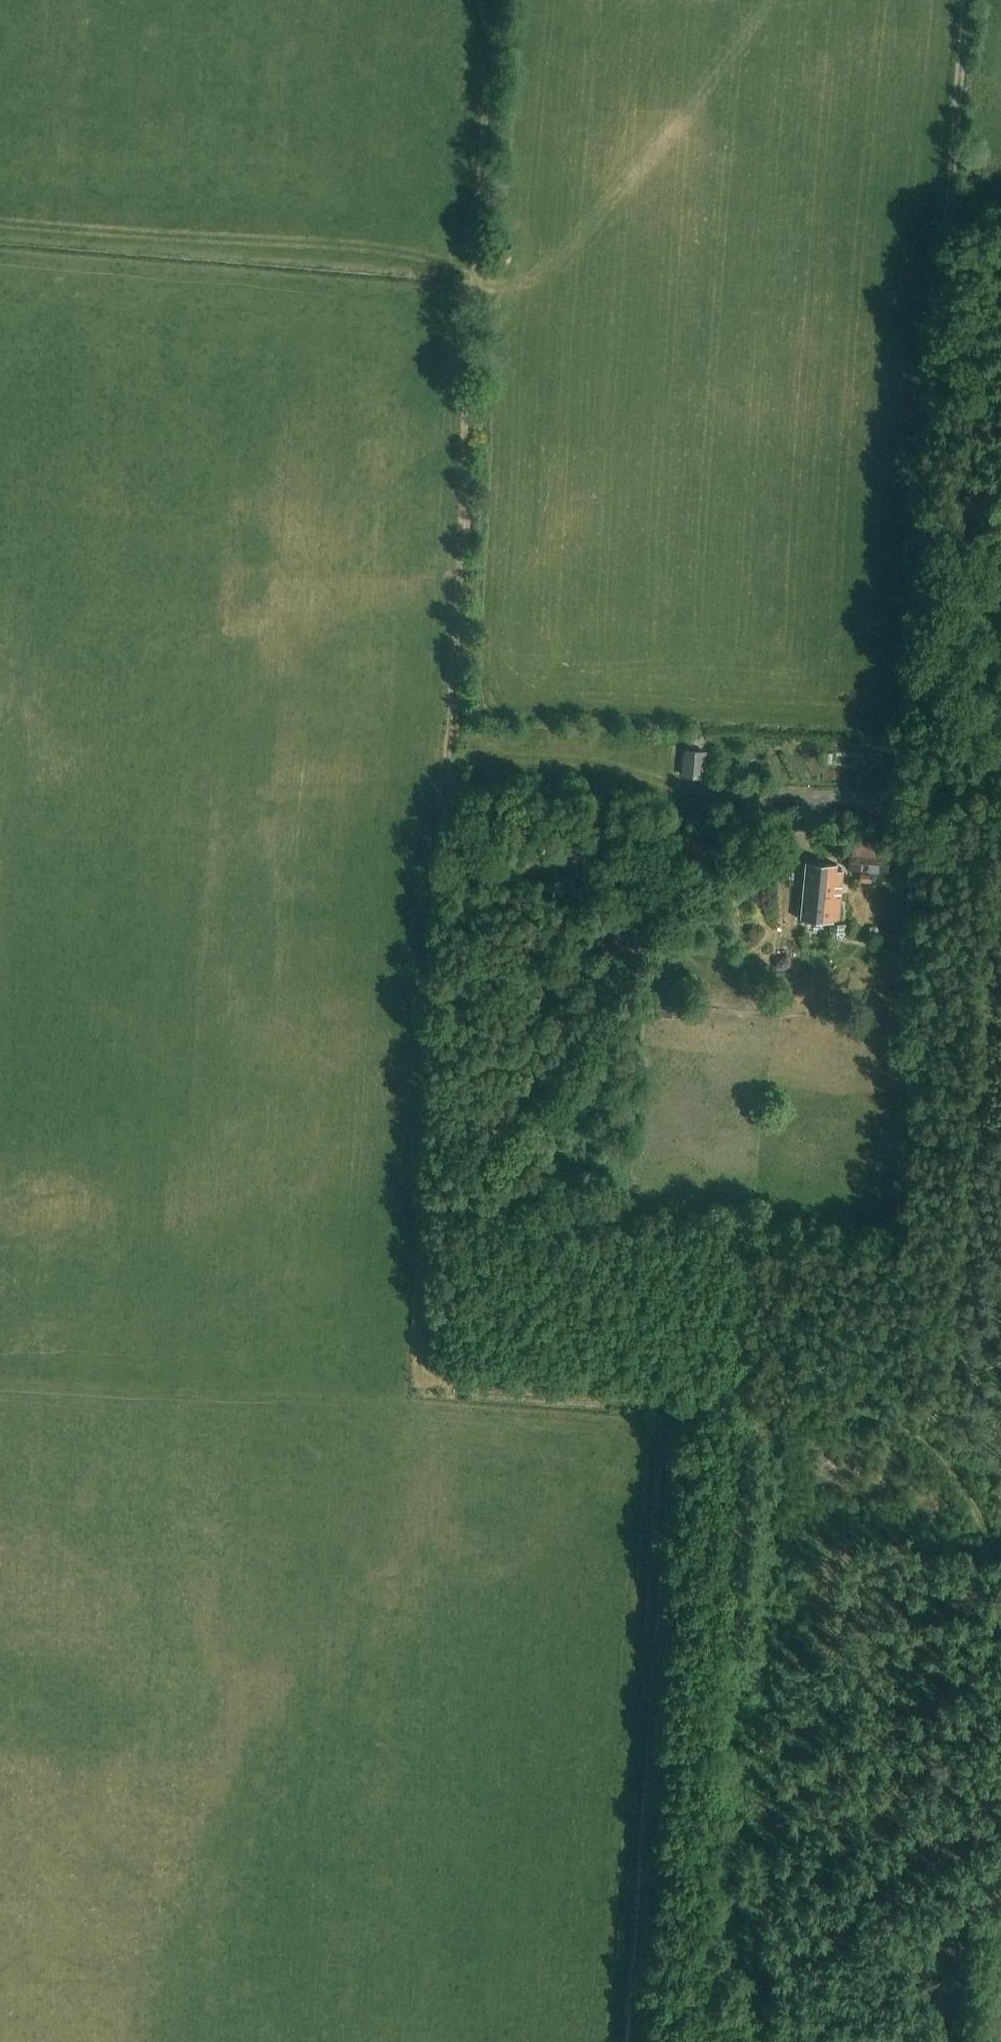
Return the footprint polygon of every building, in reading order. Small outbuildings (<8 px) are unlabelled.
[(682,780),(705,781),(707,754),(683,752),(682,780)] [(889,857),(887,857),(875,856),(876,845),(851,843),(849,872),(888,874),(889,857)] [(845,924),(838,924),(842,872),(836,871),(836,865),(805,862),(800,920),(830,923),(830,932),(832,936),(836,938),(841,937),(844,933),(845,924)] [(871,883),(872,875),(860,874),(859,882),(871,883)]
